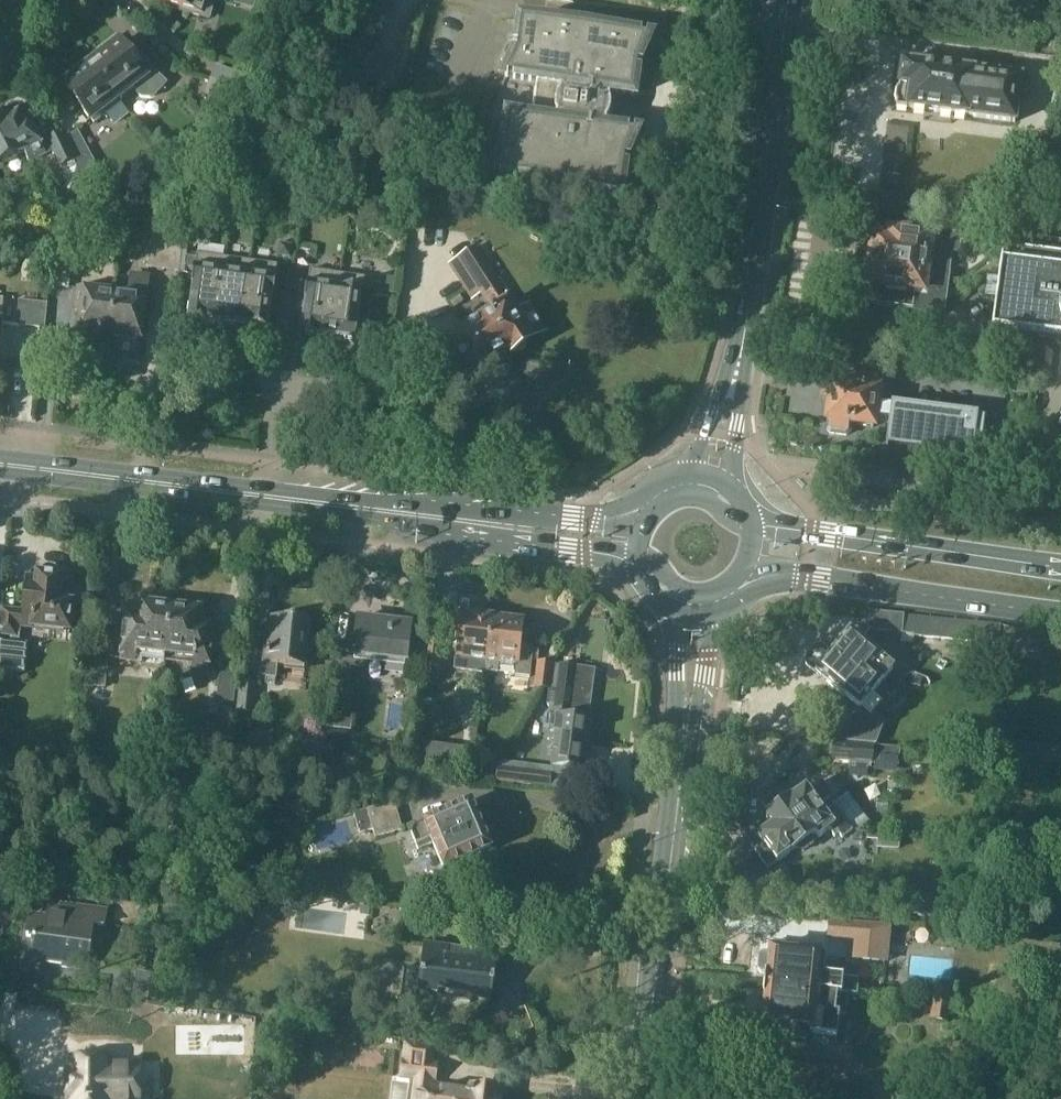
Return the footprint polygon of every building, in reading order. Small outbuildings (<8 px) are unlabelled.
[(155,2),(185,10),(184,13),(201,17),(202,14),(211,16),(215,0),(156,0),(155,2)] [(504,148),(493,174),(621,191),(626,160),(637,134),(605,130),(610,94),(634,97),(638,65),(649,40),(521,23),(517,54),(505,80),(537,84),(532,120),(508,117),(504,148)] [(104,47),(89,58),(120,98),(131,90),(135,95),(140,97),(149,97),(151,97),(164,83),(150,70),(145,74),(120,41),(107,51),(104,47)] [(64,84),(91,120),(120,98),(89,58),(73,70),(76,75),(64,84)] [(1020,77),(974,71),(902,62),(902,66),(901,66),(899,69),(898,77),(899,80),(900,80),(899,87),(896,91),(896,98),(897,102),(896,106),(1014,122),(1020,77)] [(232,106),(239,89),(209,76),(202,95),(206,97),(201,112),(219,119),(225,104),(232,106)] [(64,139),(61,133),(47,140),(48,141),(42,144),(26,114),(25,115),(25,116),(21,118),(15,106),(0,113),(0,167),(26,155),(31,165),(50,156),(50,155),(54,153),(66,175),(73,171),(76,161),(64,139)] [(75,190),(92,187),(96,165),(78,132),(66,138),(80,164),(75,190)] [(262,180),(260,193),(278,196),(279,183),(262,180)] [(866,269),(865,277),(868,281),(868,282),(867,284),(871,285),(868,304),(916,310),(944,313),(952,250),(959,251),(959,247),(987,250),(990,230),(963,226),(963,225),(953,223),(932,221),(931,226),(890,221),(889,230),(875,229),(874,237),(872,252),(870,265),(866,269)] [(992,333),(1060,342),(1060,237),(1006,230),(1005,230),(1003,249),(998,281),(993,323),(992,333)] [(183,237),(152,233),(148,267),(179,271),(183,237)] [(58,243),(53,287),(68,288),(74,245),(73,244),(74,236),(61,235),(60,243),(58,243)] [(290,257),(292,246),(280,244),(279,255),(290,257)] [(468,290),(476,284),(494,311),(443,343),(453,359),(442,366),(456,388),(472,377),(479,378),(485,374),(486,368),(514,351),(520,352),(526,348),(527,342),(544,331),(530,309),(519,316),(474,248),(451,263),(468,290)] [(215,323),(224,257),(197,253),(195,266),(194,266),(192,284),(193,285),(188,319),(215,323)] [(250,261),(224,257),(215,323),(241,326),(250,261)] [(274,296),(277,278),(276,278),(278,265),(250,261),(241,326),(268,330),(273,296),(274,296)] [(301,335),(324,338),(327,317),(335,318),(341,274),(310,270),(308,283),(307,282),(305,301),(301,335)] [(365,277),(341,274),(335,318),(327,317),(324,338),(354,342),(355,341),(356,342),(359,323),(358,323),(363,289),(364,289),(365,277)] [(128,294),(113,292),(108,335),(142,339),(149,277),(131,275),(128,294)] [(381,276),(379,292),(394,295),(397,279),(381,276)] [(102,335),(108,335),(113,292),(78,288),(76,311),(82,311),(78,342),(98,344),(99,336),(101,337),(102,335)] [(48,303),(19,300),(17,326),(20,326),(20,325),(45,327),(48,303)] [(826,406),(825,414),(828,417),(827,421),(829,421),(828,430),(830,433),(847,436),(850,433),(852,424),(874,427),(875,419),(889,421),(888,435),(974,446),(975,442),(982,443),(985,417),(892,405),(892,406),(877,404),(880,383),(842,378),(841,385),(826,383),(824,400),(830,400),(829,404),(826,406)] [(41,574),(38,574),(37,581),(26,580),(22,611),(3,609),(0,629),(11,630),(10,637),(0,635),(0,664),(25,667),(27,643),(19,642),(21,624),(68,630),(71,604),(69,604),(71,583),(60,581),(61,576),(58,576),(58,575),(58,573),(57,572),(57,570),(56,569),(54,567),(52,566),(50,566),(48,566),(46,567),(44,568),(43,569),(42,570),(41,572),(41,573),(41,574)] [(166,664),(173,606),(169,606),(169,603),(155,601),(155,604),(134,602),(132,622),(125,621),(120,662),(141,664),(142,661),(166,664)] [(173,606),(166,664),(187,666),(186,669),(207,672),(213,632),(206,631),(208,611),(188,608),(188,605),(174,604),(174,606),(173,606)] [(913,644),(914,636),(994,643),(994,642),(998,642),(1000,625),(870,612),(868,630),(901,633),(901,643),(913,644)] [(490,658),(494,617),(463,613),(456,670),(486,673),(487,673),(490,658)] [(306,668),(308,653),(309,653),(311,652),(312,651),(313,650),(314,649),(315,648),(315,646),(315,645),(315,643),(315,642),(314,641),(314,639),(312,638),(311,637),(309,636),(311,621),(308,621),(308,618),(292,617),(291,619),(270,617),(264,663),(263,676),(267,677),(266,683),(276,684),(277,678),(278,665),(306,668)] [(523,621),(494,617),(490,658),(487,673),(498,674),(499,664),(501,664),(501,668),(513,669),(512,679),(529,680),(531,662),(534,641),(521,639),(523,621)] [(333,694),(330,729),(352,731),(356,686),(349,686),(352,666),(362,667),(363,667),(364,666),(365,665),(366,664),(367,656),(407,661),(411,625),(409,625),(409,620),(392,618),(391,623),(360,619),(361,618),(359,618),(357,635),(354,634),(352,652),(353,652),(352,659),(338,657),(333,694)] [(807,657),(807,664),(858,706),(841,728),(833,736),(829,742),(834,742),(870,746),(874,746),(882,725),(866,712),(878,699),(871,694),(893,667),(850,632),(832,654),(821,646),(815,648),(807,657)] [(439,668),(443,639),(428,638),(425,666),(439,668)] [(104,689),(108,656),(92,655),(89,687),(104,689)] [(553,663),(539,662),(536,686),(550,688),(553,663)] [(551,704),(550,715),(555,715),(552,738),(557,739),(554,766),(584,770),(585,763),(587,750),(586,750),(590,719),(588,719),(594,671),(575,669),(576,666),(561,664),(558,687),(556,705),(551,704)] [(215,703),(218,704),(217,712),(232,713),(237,671),(219,669),(215,703)] [(242,680),(238,712),(253,714),(257,682),(242,680)] [(992,739),(990,757),(1060,764),(1060,746),(992,739)] [(834,742),(832,762),(850,764),(849,771),(868,773),(868,766),(871,766),(872,764),(883,765),(898,766),(900,749),(885,748),(874,746),(870,746),(834,742)] [(761,840),(753,846),(769,868),(796,848),(803,852),(813,845),(812,843),(818,839),(829,831),(834,838),(838,835),(841,839),(852,832),(836,809),(826,816),(819,807),(833,796),(822,781),(808,791),(806,788),(787,802),(782,795),(774,795),(767,800),(766,807),(771,814),(767,817),(773,826),(759,837),(761,840)] [(394,802),(353,814),(359,834),(373,829),(376,838),(402,830),(394,802)] [(479,854),(491,849),(471,802),(423,822),(424,824),(413,828),(411,834),(418,850),(433,844),(444,870),(455,865),(459,874),(464,875),(481,868),(483,863),(479,854)] [(843,804),(836,809),(852,832),(854,835),(865,826),(858,816),(854,819),(843,804)] [(949,897),(914,891),(910,912),(946,918),(949,897)] [(96,908),(67,904),(65,919),(30,915),(27,937),(33,937),(33,939),(35,939),(33,952),(46,954),(44,964),(81,969),(85,945),(90,945),(93,924),(104,926),(106,910),(95,908),(96,908)] [(829,920),(827,940),(849,942),(847,960),(888,964),(891,926),(829,920)] [(765,977),(765,984),(836,992),(846,994),(856,995),(857,979),(824,975),(827,956),(792,953),(793,944),(775,942),(774,951),(771,951),(771,954),(761,953),(758,973),(769,974),(768,977),(765,977)] [(405,968),(401,1000),(427,1004),(428,993),(437,994),(437,997),(472,1001),(473,998),(491,1000),(493,983),(495,983),(496,977),(494,977),(497,954),(477,951),(469,950),(425,945),(422,970),(405,968)] [(836,992),(765,984),(763,996),(767,996),(764,1021),(783,1023),(783,1031),(787,1037),(806,1039),(811,1034),(811,1032),(837,1034),(839,1014),(844,1015),(846,994),(836,992)] [(953,993),(940,991),(937,1004),(951,1007),(953,993)] [(950,1011),(936,1008),(933,1022),(948,1025),(950,1011)] [(500,1096),(496,1095),(497,1091),(474,1088),(473,1091),(468,1091),(468,1092),(434,1087),(437,1066),(432,1065),(434,1048),(406,1045),(403,1077),(418,1078),(415,1098),(500,1098),(500,1096)] [(73,1098),(139,1098),(139,1064),(108,1064),(108,1060),(73,1060),(73,1098)]
